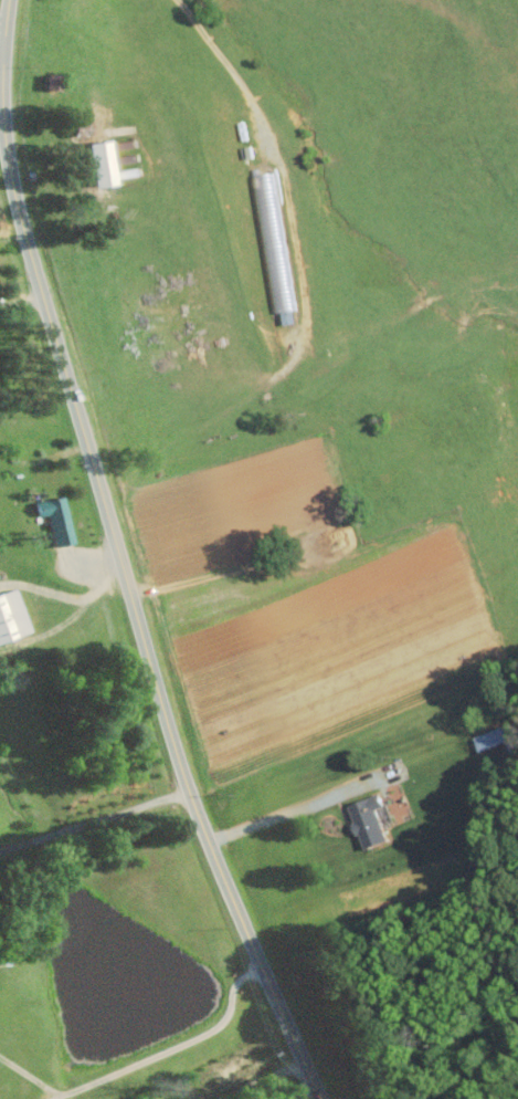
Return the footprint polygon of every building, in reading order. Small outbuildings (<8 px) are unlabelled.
[(94,145),(101,188),(124,184),(123,178),(132,177),(130,166),(141,164),(136,137),(94,145)] [(44,517),(49,515),(59,548),(79,543),(66,495),(40,502),(44,517)] [(35,635),(23,590),(0,597),(0,645),(35,635)] [(378,806),(374,793),(343,803),(358,848),(383,839),(372,808),(378,806)]
